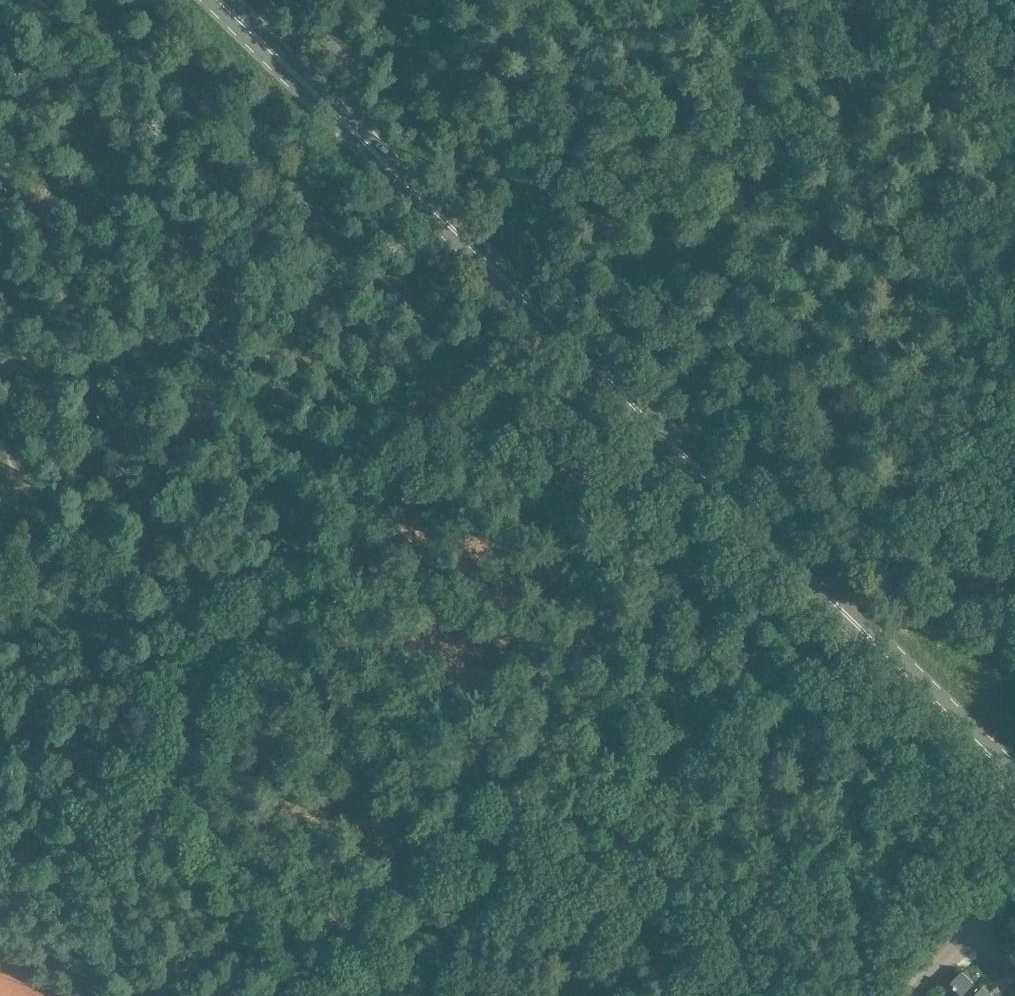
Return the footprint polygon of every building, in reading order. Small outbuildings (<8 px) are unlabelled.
[(983,987),(980,990),(962,972),(950,985),(961,995),(993,995),(983,987)]
